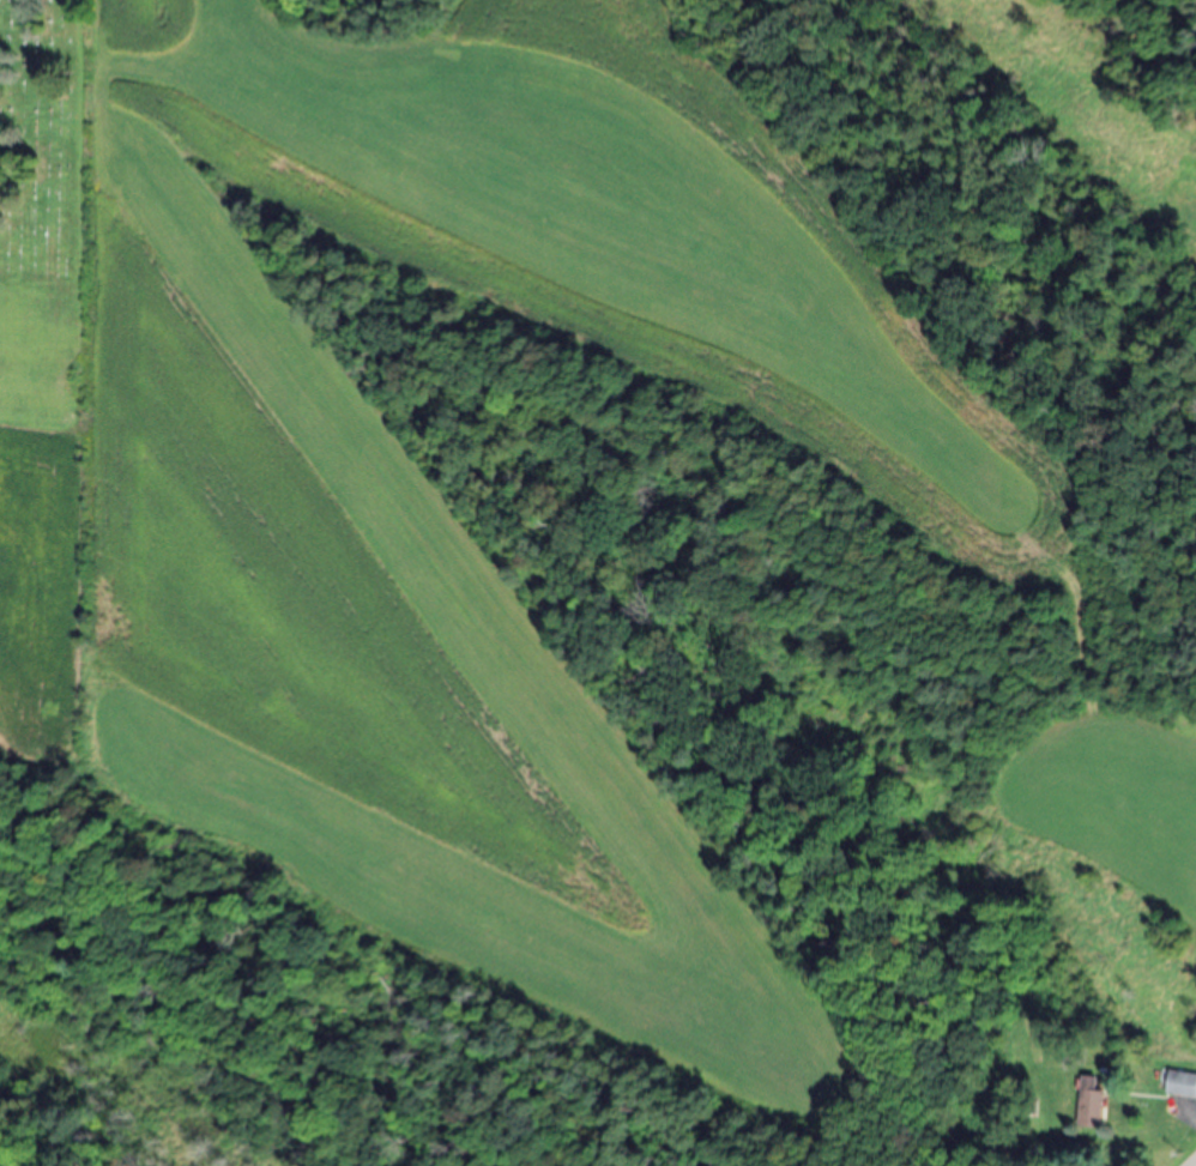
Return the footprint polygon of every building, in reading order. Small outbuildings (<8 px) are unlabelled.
[(1172,1070),(1168,1094),(1195,1098),(1195,1074),(1172,1070)] [(1104,1078),(1082,1077),(1081,1129),(1103,1129),(1104,1078)]
